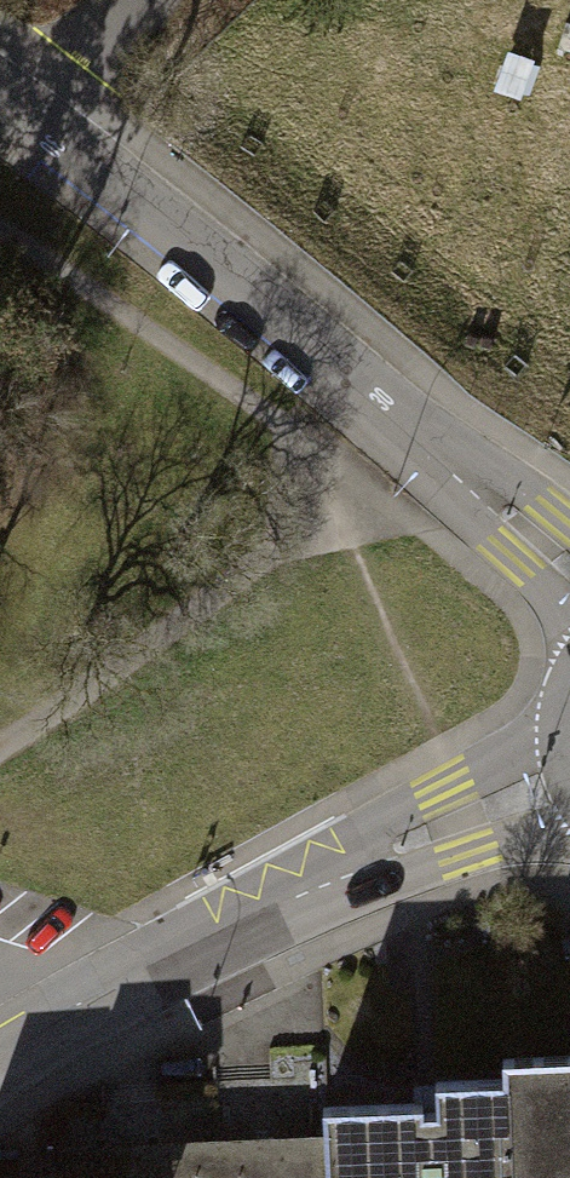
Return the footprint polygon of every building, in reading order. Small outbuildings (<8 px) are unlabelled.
[(506,1080),(510,1177),(569,1177),(569,1054),(505,1056),(506,1080)] [(506,1080),(435,1082),(436,1111),(418,1111),(418,1101),(320,1104),(321,1137),(322,1177),(510,1177),(506,1080)] [(321,1137),(217,1140),(218,1177),(322,1177),(321,1137)] [(217,1140),(123,1143),(47,1145),(48,1177),(218,1177),(217,1140)]
